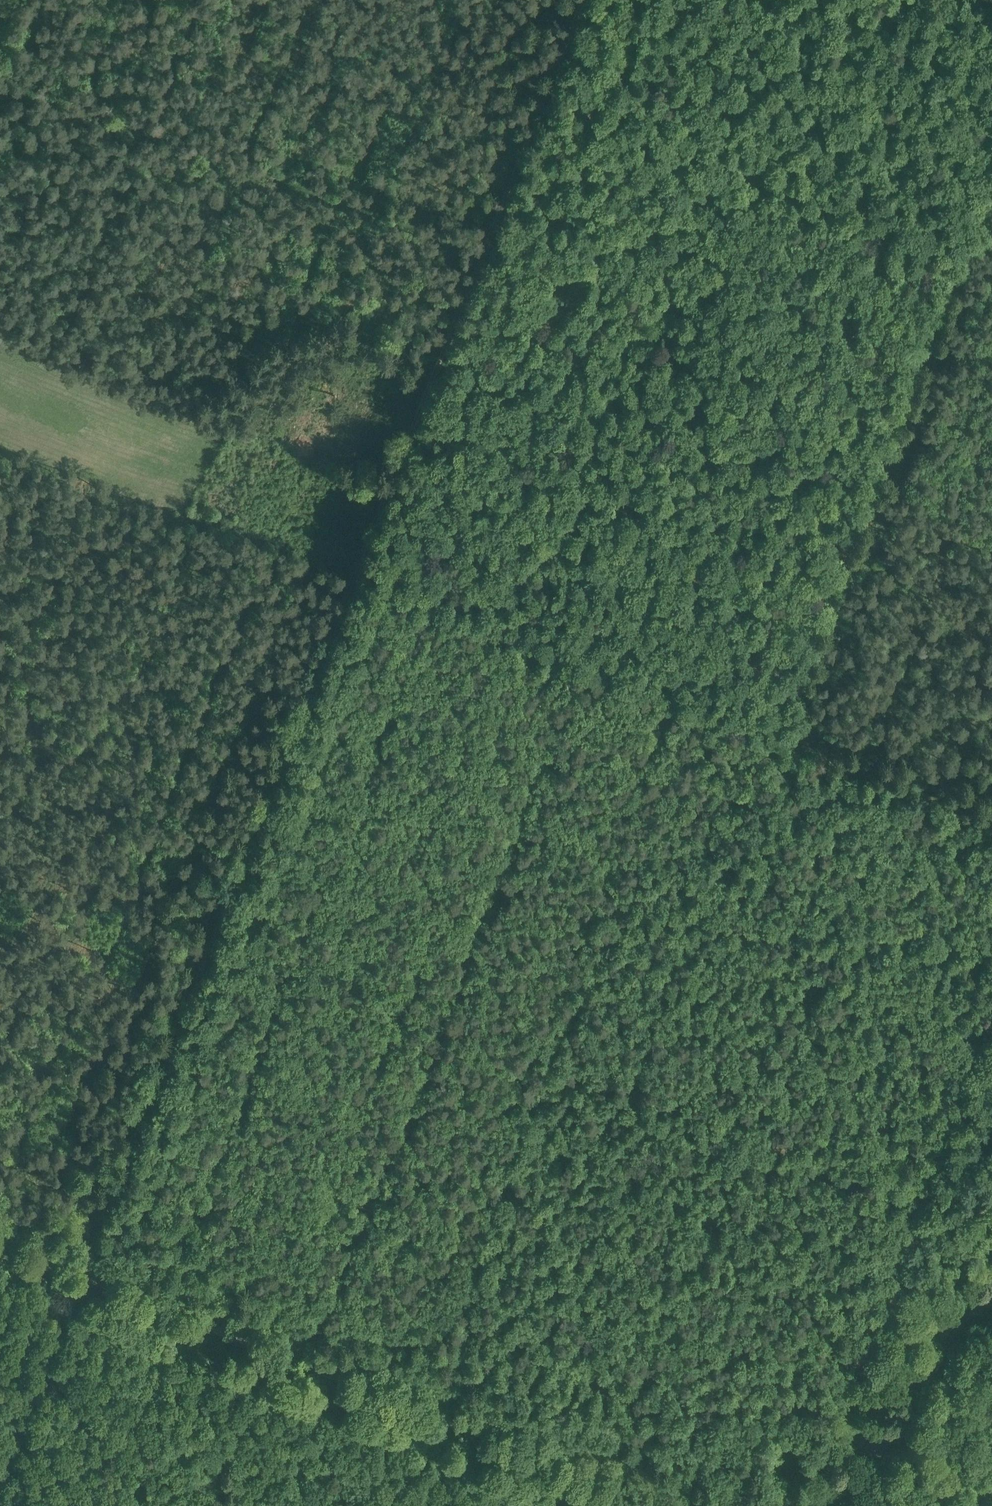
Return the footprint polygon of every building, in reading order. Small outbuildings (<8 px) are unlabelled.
[(239,1344),(244,1337),(232,1328),(227,1335),(239,1344)]
